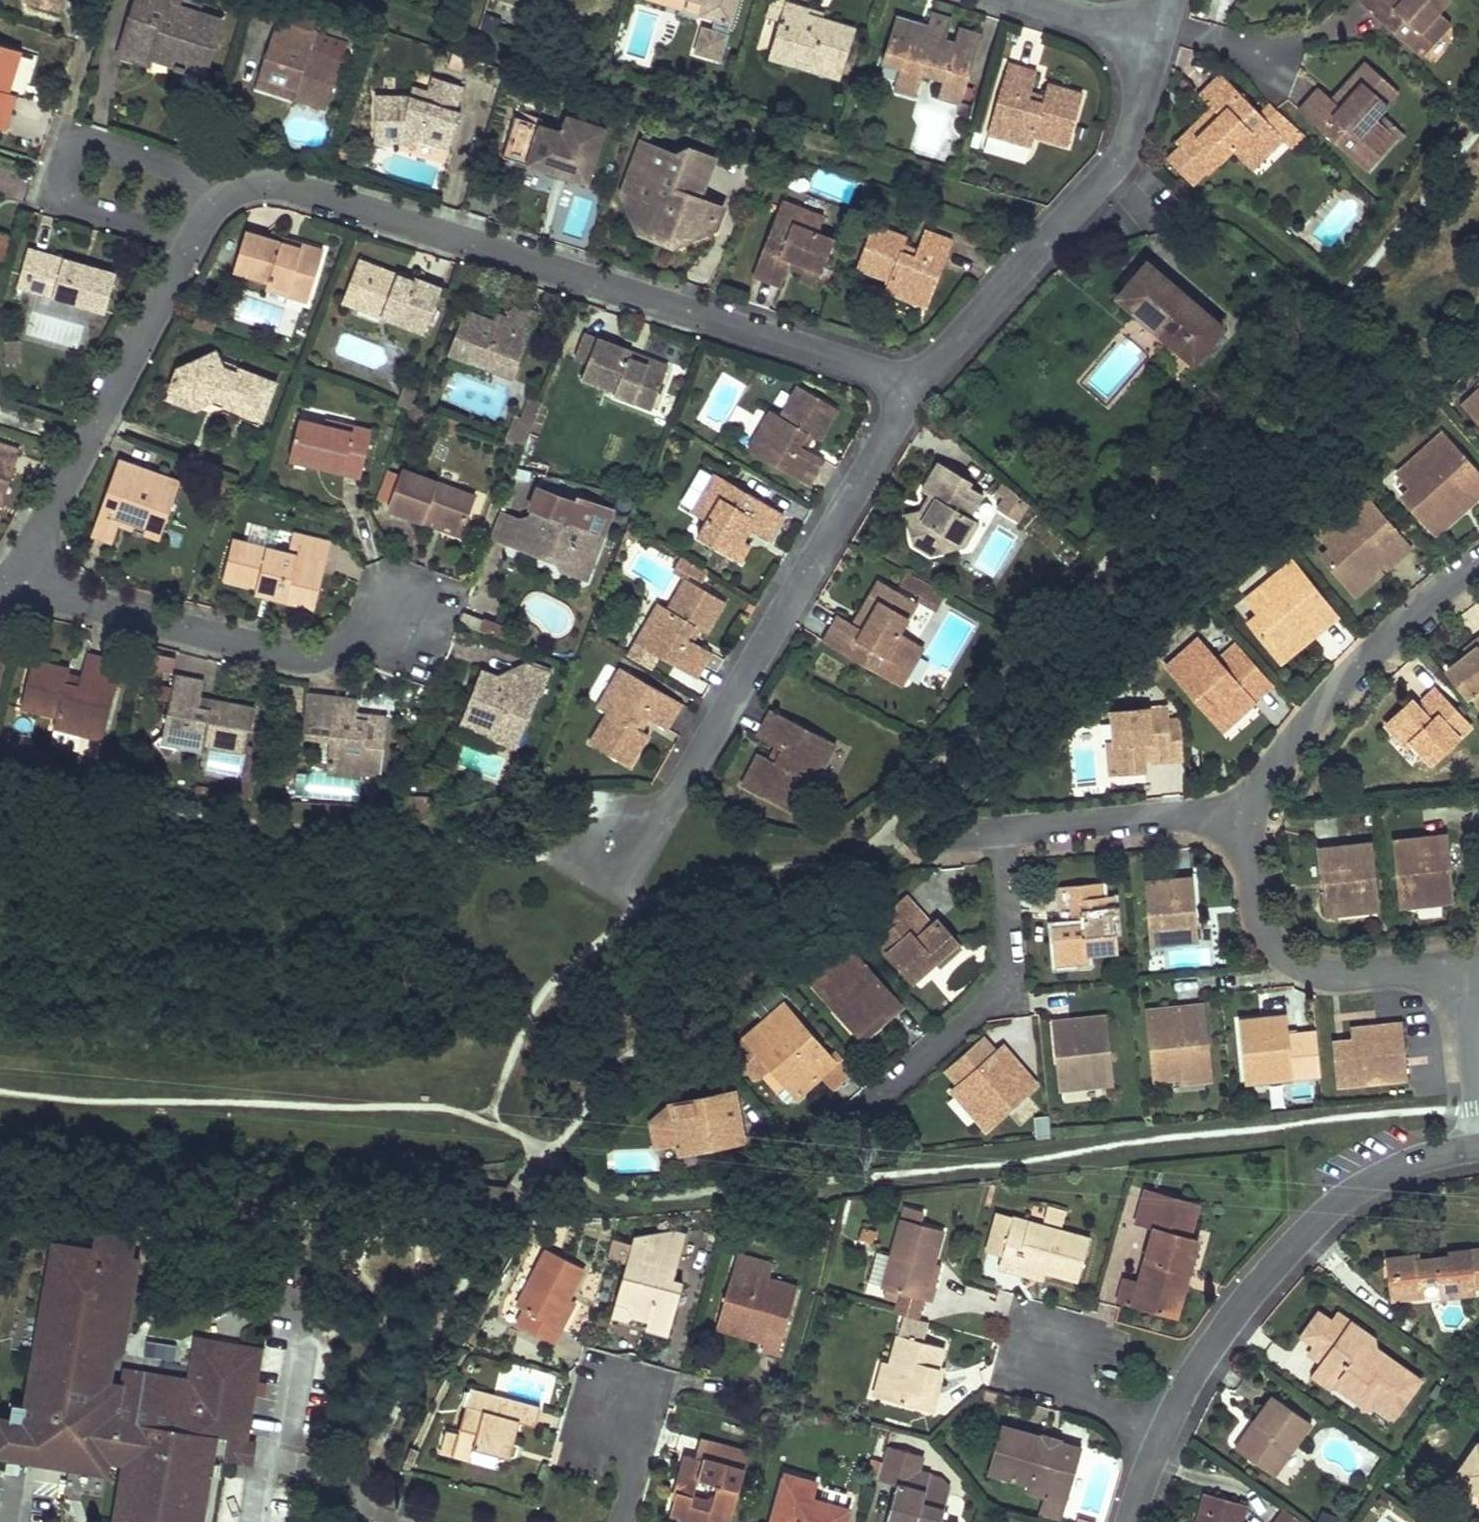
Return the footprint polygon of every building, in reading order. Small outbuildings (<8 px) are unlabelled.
[(58,9),(61,0),(30,0),(58,9)] [(180,0),(148,0),(146,9),(139,7),(137,15),(132,13),(119,52),(151,63),(152,60),(155,50),(170,55),(169,60),(177,63),(175,67),(185,71),(187,65),(201,70),(210,42),(206,41),(213,19),(177,8),(180,0)] [(132,13),(137,15),(139,7),(146,9),(148,0),(136,0),(132,13)] [(700,13),(713,17),(710,27),(700,25),(690,61),(720,69),(733,23),(740,0),(703,0),(700,13)] [(767,13),(780,17),(785,1),(785,0),(771,0),(767,13)] [(1362,1),(1422,55),(1452,21),(1440,10),(1450,0),(1363,0),(1362,1)] [(785,1),(780,17),(769,56),(792,63),(794,55),(825,64),(827,57),(845,62),(852,36),(836,31),(839,23),(807,13),(808,8),(785,1)] [(918,27),(897,21),(886,59),(903,64),(899,78),(920,84),(924,71),(947,78),(944,85),(964,90),(981,35),(962,29),(958,44),(945,40),(952,19),(935,14),(930,30),(927,40),(915,36),(918,27)] [(295,97),(327,107),(342,58),(311,48),(317,28),(277,15),(259,74),(298,86),(295,97)] [(210,42),(216,44),(223,23),(213,19),(206,41),(210,42)] [(839,23),(836,31),(852,36),(855,27),(839,23)] [(918,27),(915,36),(927,40),(930,30),(918,27)] [(0,41),(0,123),(7,125),(17,91),(11,89),(3,87),(6,76),(14,79),(23,48),(0,41)] [(155,50),(152,60),(167,65),(169,60),(170,55),(155,50)] [(1038,68),(1011,60),(990,130),(1033,143),(1036,131),(1071,141),(1086,91),(1049,80),(1046,92),(1044,100),(1030,95),(1032,87),(1038,68)] [(1334,97),(1321,85),(1301,107),(1360,160),(1391,128),(1378,117),(1401,91),(1366,60),(1348,79),(1356,86),(1341,103),(1334,97)] [(1277,128),(1220,72),(1199,93),(1212,105),(1218,112),(1203,127),(1196,120),(1176,141),(1182,147),(1170,160),(1192,181),(1204,169),(1208,173),(1232,149),(1243,161),(1277,128)] [(410,92),(375,92),(376,140),(401,140),(403,131),(419,136),(451,146),(463,109),(458,107),(465,83),(433,73),(428,89),(426,97),(410,92)] [(259,74),(256,84),(295,97),(298,86),(259,74)] [(6,76),(3,87),(11,89),(14,79),(6,76)] [(899,78),(896,86),(917,93),(920,84),(899,78)] [(1348,79),(1334,97),(1341,103),(1356,86),(1348,79)] [(412,84),(410,92),(426,97),(428,89),(412,84)] [(964,90),(944,85),(942,93),(962,99),(964,90)] [(1032,87),(1030,95),(1044,100),(1046,92),(1032,87)] [(1212,105),(1196,120),(1203,127),(1218,112),(1212,105)] [(520,117),(507,155),(591,184),(610,128),(570,115),(564,132),(520,117)] [(1277,128),(1243,161),(1251,168),(1284,135),(1277,128)] [(1391,128),(1360,160),(1368,168),(1399,135),(1391,128)] [(403,131),(401,140),(416,145),(419,136),(403,131)] [(644,140),(635,166),(645,163),(652,144),(644,140)] [(645,163),(635,166),(626,190),(651,202),(648,212),(653,233),(671,240),(673,234),(682,237),(699,230),(702,221),(716,227),(723,209),(718,202),(689,193),(692,182),(697,184),(703,164),(710,166),(714,155),(687,146),(675,151),(652,144),(645,163)] [(703,164),(697,184),(703,187),(710,166),(703,164)] [(639,227),(653,233),(648,212),(651,202),(626,190),(639,227)] [(824,216),(781,200),(754,275),(781,285),(788,267),(791,259),(805,263),(802,272),(800,278),(817,286),(835,238),(818,232),(824,216)] [(907,233),(873,222),(856,267),(890,277),(884,291),(927,305),(953,237),(925,227),(918,246),(915,253),(901,249),(904,241),(907,233)] [(13,232),(0,228),(0,262),(4,263),(13,232)] [(280,242),(243,231),(232,267),(266,278),(264,285),(285,291),(287,284),(307,290),(313,269),(303,265),(310,245),(281,237),(280,242)] [(904,241),(901,249),(915,253),(918,246),(904,241)] [(310,245),(303,265),(313,269),(320,248),(310,245)] [(36,290),(105,310),(116,273),(29,247),(21,274),(39,279),(36,290)] [(358,258),(346,290),(360,296),(373,264),(358,258)] [(791,259),(788,267),(802,272),(805,263),(791,259)] [(1147,261),(1117,296),(1194,361),(1223,327),(1147,261)] [(366,309),(424,331),(441,287),(414,276),(413,280),(373,264),(360,296),(370,300),(366,309)] [(21,274),(18,285),(36,290),(39,279),(21,274)] [(287,284),(285,291),(305,297),(307,290),(287,284)] [(346,290),(343,299),(366,309),(370,300),(360,296),(346,290)] [(486,316),(466,308),(448,353),(470,362),(472,356),(496,365),(499,357),(518,364),(538,312),(514,303),(504,315),(496,312),(493,320),(492,324),(484,321),(486,316)] [(30,314),(27,337),(82,344),(85,321),(30,314)] [(587,362),(595,338),(583,334),(575,358),(587,362)] [(632,352),(595,338),(587,362),(581,377),(616,390),(615,393),(653,407),(666,371),(629,358),(632,352)] [(19,357),(18,339),(6,340),(7,358),(19,357)] [(221,409),(260,423),(276,379),(237,365),(236,371),(225,367),(222,360),(217,348),(179,365),(172,386),(189,392),(194,406),(210,400),(211,396),(224,400),(222,405),(221,409)] [(668,365),(632,352),(629,358),(666,371),(668,365)] [(472,356),(470,362),(512,379),(518,364),(499,357),(496,365),(472,356)] [(222,360),(225,367),(236,371),(237,365),(222,360)] [(772,409),(749,448),(810,483),(825,458),(806,447),(801,444),(807,433),(813,436),(821,440),(840,408),(799,385),(781,415),(772,409)] [(172,386),(168,397),(194,406),(189,392),(172,386)] [(1462,404),(1478,423),(1478,389),(1462,404)] [(211,396),(210,400),(222,405),(224,400),(211,396)] [(531,397),(522,419),(533,423),(541,401),(531,397)] [(371,428),(354,424),(353,429),(324,423),(298,417),(289,457),(312,462),(313,455),(323,457),(321,464),(361,473),(371,428)] [(325,418),(324,423),(353,429),(354,424),(325,418)] [(807,433),(801,444),(806,447),(813,436),(807,433)] [(1441,437),(1399,474),(1412,489),(1401,499),(1422,522),(1436,509),(1451,525),(1463,514),(1458,509),(1468,500),(1473,505),(1478,500),(1478,480),(1441,437)] [(10,473),(19,447),(0,441),(0,469),(10,473)] [(312,462),(321,464),(323,457),(313,455),(312,462)] [(163,474),(119,458),(90,532),(111,540),(118,522),(122,511),(131,515),(127,526),(133,528),(133,530),(142,534),(143,531),(158,536),(171,501),(155,495),(163,474)] [(941,461),(925,490),(933,494),(941,498),(932,513),(924,509),(914,528),(917,541),(938,552),(951,549),(958,537),(967,542),(980,518),(976,516),(988,494),(974,486),(977,479),(972,477),(957,482),(952,466),(941,461)] [(473,494),(401,467),(387,507),(421,520),(423,514),(460,528),(473,494)] [(1,501),(10,473),(0,469),(0,500),(1,501)] [(707,519),(697,536),(742,561),(751,545),(742,541),(737,538),(744,524),(750,528),(770,539),(785,512),(714,472),(691,511),(707,519)] [(163,474),(155,495),(171,501),(179,480),(163,474)] [(573,564),(592,570),(605,536),(570,522),(578,503),(539,486),(530,506),(534,507),(531,515),(523,518),(515,538),(531,544),(528,551),(543,557),(548,555),(555,557),(560,569),(573,564)] [(992,506),(1020,522),(1031,502),(1003,486),(992,506)] [(933,494),(924,509),(932,513),(941,498),(933,494)] [(1361,498),(1317,538),(1330,551),(1320,560),(1341,584),(1354,572),(1368,587),(1384,573),(1378,567),(1386,560),(1391,566),(1408,550),(1361,498)] [(1473,505),(1468,500),(1458,509),(1463,514),(1473,505)] [(1451,525),(1436,509),(1422,522),(1436,538),(1451,525)] [(122,511),(118,522),(127,526),(131,515),(122,511)] [(523,518),(507,511),(496,538),(512,545),(515,538),(523,518)] [(423,514),(421,520),(458,533),(460,528),(423,514)] [(986,521),(980,518),(967,542),(973,545),(986,521)] [(744,524),(737,538),(742,541),(750,528),(744,524)] [(316,589),(328,540),(291,531),(286,549),(240,537),(236,554),(228,553),(223,577),(256,585),(270,588),(269,595),(298,602),(302,585),(316,589)] [(232,535),(228,553),(236,554),(240,537),(232,535)] [(531,544),(515,538),(512,545),(528,551),(531,544)] [(697,562),(678,551),(672,562),(690,573),(697,562)] [(1384,573),(1391,566),(1386,560),(1378,567),(1384,573)] [(704,566),(697,562),(690,573),(697,577),(704,566)] [(560,569),(588,580),(592,570),(573,564),(560,569)] [(1337,617),(1291,564),(1247,603),(1258,616),(1248,625),(1270,650),(1282,639),(1295,654),(1310,641),(1305,635),(1313,627),(1318,633),(1337,617)] [(1341,584),(1355,599),(1368,587),(1354,572),(1341,584)] [(659,602),(635,641),(697,679),(714,651),(693,639),(688,636),(695,624),(700,627),(709,632),(727,601),(688,577),(669,608),(659,602)] [(918,578),(912,589),(930,599),(936,588),(918,578)] [(858,627),(842,618),(828,642),(898,683),(919,645),(905,637),(923,607),(884,584),(869,608),(877,613),(866,632),(858,627)] [(255,592),(269,595),(270,588),(256,585),(255,592)] [(302,585),(298,602),(312,605),(316,589),(302,585)] [(1258,616),(1247,603),(1236,612),(1248,625),(1258,616)] [(869,608),(858,627),(866,632),(877,613),(869,608)] [(484,618),(479,629),(494,636),(499,623),(484,618)] [(499,623),(494,636),(524,647),(528,636),(499,623)] [(695,624),(688,636),(693,639),(700,627),(695,624)] [(1318,633),(1313,627),(1305,635),(1310,641),(1318,633)] [(1224,668),(1198,639),(1168,664),(1193,693),(1196,691),(1203,699),(1199,702),(1223,729),(1253,703),(1241,688),(1224,668)] [(1295,654),(1282,639),(1270,650),(1283,664),(1295,654)] [(1260,671),(1236,643),(1223,654),(1247,683),(1260,671)] [(1468,651),(1473,658),(1478,653),(1478,643),(1468,651)] [(919,645),(898,683),(908,689),(919,670),(929,651),(919,645)] [(68,667),(30,657),(18,703),(53,713),(50,726),(100,739),(120,662),(86,653),(77,685),(64,681),(68,667)] [(1473,658),(1450,675),(1469,700),(1473,697),(1478,705),(1478,653),(1473,658)] [(1247,683),(1230,663),(1224,668),(1241,688),(1247,683)] [(498,677),(483,671),(476,690),(485,694),(479,707),(477,713),(483,724),(480,733),(502,742),(503,737),(517,743),(538,692),(541,693),(548,675),(524,665),(517,684),(498,677)] [(498,677),(517,684),(524,665),(498,677)] [(609,712),(592,742),(632,766),(650,734),(643,729),(638,726),(644,716),(649,719),(668,730),(684,704),(622,668),(599,707),(609,712)] [(1273,686),(1260,671),(1247,683),(1241,688),(1253,703),(1273,686)] [(198,695),(201,681),(172,675),(159,733),(180,738),(178,747),(200,752),(202,743),(242,751),(252,706),(209,697),(207,708),(196,706),(198,695)] [(476,690),(471,704),(479,707),(485,694),(476,690)] [(335,697),(306,694),(302,723),(332,726),(330,738),(327,764),(361,768),(382,770),(387,717),(364,715),(364,722),(354,721),(355,714),(333,711),(335,697)] [(1467,732),(1432,694),(1418,706),(1425,714),(1419,719),(1413,711),(1407,706),(1383,728),(1400,747),(1405,742),(1428,767),(1467,732)] [(198,695),(196,706),(207,708),(209,697),(198,695)] [(335,697),(333,711),(355,714),(357,699),(335,697)] [(471,704),(462,726),(480,733),(483,724),(477,713),(479,707),(471,704)] [(1425,714),(1418,706),(1413,711),(1419,719),(1425,714)] [(1108,743),(1110,775),(1144,772),(1144,755),(1151,754),(1152,764),(1171,762),(1168,722),(1167,710),(1114,714),(1116,742),(1108,743)] [(644,716),(638,726),(643,729),(649,719),(644,716)] [(771,763),(762,758),(745,791),(792,815),(808,784),(818,789),(839,749),(774,716),(761,742),(778,750),(784,754),(778,766),(771,763)] [(1168,722),(1171,762),(1186,761),(1182,721),(1168,722)] [(302,723),(301,735),(330,738),(332,726),(302,723)] [(159,733),(157,743),(178,747),(180,738),(159,733)] [(480,733),(475,744),(498,753),(502,742),(480,733)] [(778,750),(771,763),(778,766),(784,754),(778,750)] [(361,768),(327,764),(326,773),(360,776),(361,768)] [(1186,793),(1185,766),(1152,767),(1153,794),(1186,793)] [(332,797),(360,799),(361,778),(333,776),(332,797)] [(255,782),(245,780),(241,794),(248,795),(249,795),(249,794),(250,793),(251,793),(252,793),(255,782)] [(432,793),(399,794),(400,804),(432,804),(432,793)] [(1443,835),(1393,840),(1398,899),(1410,898),(1411,904),(1449,900),(1447,877),(1439,878),(1438,869),(1446,867),(1443,835)] [(1369,844),(1318,848),(1321,881),(1329,881),(1330,889),(1322,889),(1324,914),(1361,910),(1361,904),(1374,903),(1369,844)] [(1447,877),(1446,867),(1438,869),(1439,878),(1447,877)] [(1143,881),(1147,938),(1161,937),(1161,943),(1198,940),(1196,912),(1190,913),(1189,906),(1195,906),(1193,878),(1143,881)] [(1321,881),(1322,889),(1330,889),(1329,881),(1321,881)] [(1058,892),(1059,905),(1098,903),(1097,890),(1058,892)] [(876,944),(910,984),(931,966),(935,972),(959,951),(936,925),(930,930),(923,937),(917,931),(925,924),(905,901),(876,926),(885,936),(876,944)] [(1052,931),(1055,966),(1085,963),(1084,956),(1113,954),(1110,902),(1098,903),(1059,905),(1060,923),(1070,923),(1070,931),(1060,931),(1052,931)] [(1070,923),(1060,923),(1060,931),(1070,931),(1070,923)] [(930,930),(925,924),(917,931),(923,937),(930,930)] [(897,1010),(845,951),(807,984),(831,1011),(836,1007),(842,1014),(837,1018),(853,1037),(878,1016),(884,1022),(897,1010)] [(780,1006),(742,1040),(728,1053),(753,1081),(767,1068),(796,1101),(820,1080),(821,1078),(820,1077),(833,1065),(780,1006)] [(842,1014),(836,1007),(831,1011),(837,1018),(842,1014)] [(1146,1012),(1153,1080),(1179,1077),(1180,1083),(1209,1081),(1207,1049),(1200,1050),(1194,1051),(1193,1041),(1199,1040),(1197,1007),(1146,1012)] [(884,1022),(878,1016),(853,1037),(859,1043),(884,1022)] [(1238,1019),(1242,1075),(1255,1074),(1255,1081),(1291,1078),(1289,1055),(1283,1056),(1283,1047),(1289,1047),(1286,1016),(1238,1019)] [(1056,1066),(1057,1088),(1102,1085),(1106,1074),(1101,1018),(1052,1023),(1055,1054),(1059,1053),(1060,1066),(1056,1066)] [(1332,1040),(1336,1081),(1407,1074),(1402,1022),(1350,1027),(1351,1038),(1332,1040)] [(978,1043),(945,1073),(958,1088),(992,1059),(978,1043)] [(1032,1089),(999,1052),(992,1059),(958,1088),(951,1094),(983,1132),(1032,1089)] [(820,1080),(831,1092),(852,1073),(840,1059),(833,1065),(820,1077),(821,1078),(820,1080)] [(1255,1074),(1242,1075),(1243,1082),(1255,1081),(1255,1074)] [(669,1104),(649,1122),(655,1149),(675,1145),(676,1151),(678,1151),(679,1154),(701,1150),(699,1140),(708,1139),(710,1148),(742,1141),(732,1091),(669,1104)] [(701,1150),(710,1148),(708,1139),(699,1140),(701,1150)] [(1189,1272),(1198,1240),(1187,1236),(1172,1232),(1180,1200),(1144,1190),(1136,1221),(1154,1227),(1138,1283),(1132,1303),(1168,1313),(1180,1269),(1189,1272)] [(1180,1200),(1172,1232),(1187,1236),(1196,1203),(1180,1200)] [(922,1211),(905,1206),(891,1257),(883,1287),(932,1301),(936,1286),(929,1284),(934,1263),(943,1230),(918,1223),(922,1211)] [(1047,1207),(1043,1222),(1061,1227),(1065,1212),(1047,1207)] [(1077,1280),(1089,1238),(997,1213),(987,1249),(1003,1254),(1000,1264),(1015,1269),(1017,1264),(1044,1271),(1077,1280)] [(137,1233),(101,1227),(98,1245),(56,1238),(28,1401),(15,1398),(12,1414),(0,1412),(0,1449),(73,1462),(107,1467),(109,1467),(111,1456),(127,1458),(116,1521),(196,1521),(199,1501),(207,1502),(216,1451),(222,1416),(251,1421),(265,1345),(242,1341),(241,1345),(199,1338),(192,1376),(126,1364),(123,1380),(113,1378),(121,1326),(129,1327),(142,1252),(134,1251),(137,1233)] [(654,1234),(683,1242),(685,1235),(673,1232),(654,1234)] [(874,1236),(861,1232),(858,1242),(872,1246),(874,1236)] [(525,1233),(515,1249),(521,1253),(531,1236),(525,1233)] [(646,1328),(669,1334),(682,1284),(672,1281),(668,1280),(671,1269),(675,1270),(683,1242),(654,1234),(648,1235),(641,1259),(628,1255),(625,1263),(615,1301),(627,1304),(633,1316),(649,1320),(646,1328)] [(631,1243),(628,1255),(641,1259),(648,1235),(633,1236),(631,1243)] [(631,1243),(612,1238),(607,1257),(625,1263),(628,1255),(631,1243)] [(1400,1298),(1423,1295),(1421,1282),(1440,1280),(1442,1296),(1474,1291),(1473,1287),(1471,1270),(1478,1269),(1478,1247),(1449,1252),(1450,1256),(1419,1260),(1418,1255),(1399,1258),(1401,1271),(1396,1271),(1400,1298)] [(568,1298),(583,1268),(547,1249),(518,1306),(525,1310),(517,1325),(554,1344),(562,1326),(555,1323),(568,1298)] [(763,1348),(779,1353),(797,1286),(769,1278),(773,1262),(738,1253),(722,1311),(737,1315),(735,1324),(757,1330),(760,1321),(769,1324),(767,1333),(764,1343),(763,1348)] [(867,1283),(883,1287),(891,1257),(876,1253),(867,1283)] [(1387,1259),(1393,1299),(1400,1298),(1396,1271),(1401,1271),(1399,1258),(1387,1259)] [(934,1263),(929,1284),(936,1286),(942,1265),(934,1263)] [(1017,1264),(1015,1269),(1042,1276),(1044,1271),(1017,1264)] [(1180,1269),(1168,1313),(1176,1315),(1189,1272),(1180,1269)] [(1123,1278),(1117,1298),(1132,1303),(1138,1283),(1123,1278)] [(568,1298),(555,1323),(562,1326),(575,1301),(568,1298)] [(615,1301),(611,1316),(626,1321),(633,1316),(627,1304),(615,1301)] [(722,1311),(716,1329),(764,1343),(767,1333),(757,1330),(735,1324),(737,1315),(722,1311)] [(1333,1322),(1320,1313),(1303,1334),(1317,1344),(1310,1354),(1323,1362),(1316,1372),(1332,1383),(1342,1380),(1358,1391),(1362,1404),(1363,1411),(1379,1406),(1394,1418),(1398,1411),(1396,1400),(1407,1398),(1420,1380),(1397,1364),(1384,1367),(1377,1363),(1376,1348),(1375,1338),(1339,1314),(1333,1322)] [(34,1351),(38,1317),(22,1315),(18,1349),(34,1351)] [(890,1363),(880,1397),(933,1412),(937,1396),(930,1394),(938,1366),(944,1347),(927,1342),(932,1323),(903,1315),(898,1334),(890,1363)] [(760,1321),(757,1330),(767,1333),(769,1324),(760,1321)] [(1384,1367),(1397,1364),(1376,1348),(1377,1363),(1384,1367)] [(883,1361),(873,1395),(880,1397),(890,1363),(883,1361)] [(938,1366),(930,1394),(937,1396),(945,1367),(938,1366)] [(1316,1372),(1314,1376),(1330,1386),(1332,1383),(1316,1372)] [(1342,1380),(1332,1383),(1362,1404),(1358,1391),(1342,1380)] [(500,1395),(471,1387),(467,1405),(495,1413),(500,1395)] [(495,1413),(467,1405),(453,1455),(471,1460),(475,1445),(494,1450),(497,1460),(516,1456),(520,1443),(514,1442),(520,1422),(534,1426),(540,1406),(500,1395),(495,1413)] [(1235,1448),(1274,1476),(1312,1423),(1272,1395),(1253,1422),(1258,1426),(1252,1433),(1247,1430),(1235,1448)] [(1363,1411),(1387,1427),(1394,1418),(1379,1406),(1363,1411)] [(251,1421),(222,1416),(216,1451),(254,1458),(258,1439),(249,1438),(251,1421)] [(1253,1422),(1247,1430),(1252,1433),(1258,1426),(1253,1422)] [(1000,1424),(987,1472),(1029,1482),(1026,1490),(1067,1500),(1081,1448),(1058,1442),(1057,1448),(1040,1443),(1042,1435),(1000,1424)] [(1057,1448),(1058,1442),(1060,1437),(1043,1433),(1042,1435),(1040,1443),(1057,1448)] [(699,1440),(694,1456),(702,1459),(707,1443),(699,1440)] [(689,1454),(671,1514),(697,1521),(699,1521),(701,1516),(720,1521),(730,1521),(750,1456),(707,1443),(702,1459),(694,1456),(689,1454)] [(1477,1443),(1453,1477),(1478,1496),(1478,1445),(1477,1443)] [(494,1450),(475,1445),(471,1460),(498,1467),(497,1460),(494,1450)] [(950,1495),(951,1489),(941,1477),(931,1474),(917,1470),(922,1456),(887,1446),(877,1480),(897,1486),(886,1521),(953,1521),(942,1519),(936,1517),(939,1509),(945,1511),(950,1495)] [(107,1467),(73,1462),(70,1482),(104,1487),(107,1467)] [(771,1520),(779,1521),(842,1521),(846,1510),(809,1499),(814,1484),(784,1475),(771,1520)] [(1247,1504),(1205,1492),(1197,1521),(1241,1521),(1247,1504)] [(939,1509),(936,1517),(942,1519),(945,1511),(939,1509)] [(1285,1509),(1274,1521),(1304,1521),(1285,1509)] [(1319,1521),(1338,1521),(1340,1517),(1322,1511),(1319,1521)]
